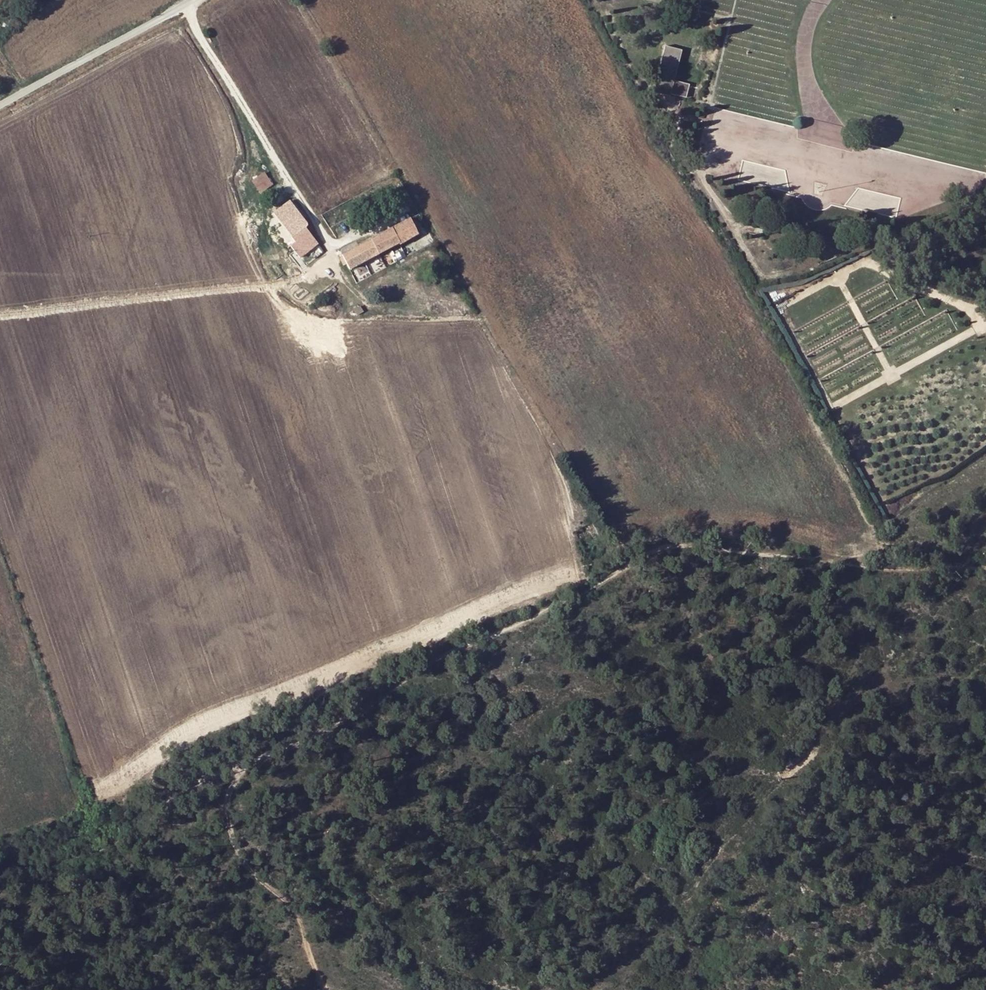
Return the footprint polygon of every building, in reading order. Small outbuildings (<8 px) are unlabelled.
[(683,53),(667,47),(654,93),(670,98),(671,96),(675,82),(683,53)] [(686,86),(675,82),(671,96),(681,100),(686,86)] [(261,174),(254,179),(262,191),(269,187),(261,174)] [(307,225),(290,200),(273,212),(283,226),(293,241),(290,243),(292,246),(289,248),(292,252),(294,250),(300,258),(306,254),(297,242),(301,239),(303,243),(318,233),(313,226),(307,230),(305,227),(307,225)] [(398,246),(418,235),(410,220),(341,256),(349,271),(397,245),(398,246)] [(275,231),(287,249),(289,248),(292,246),(290,243),(293,241),(283,226),(275,231)]
